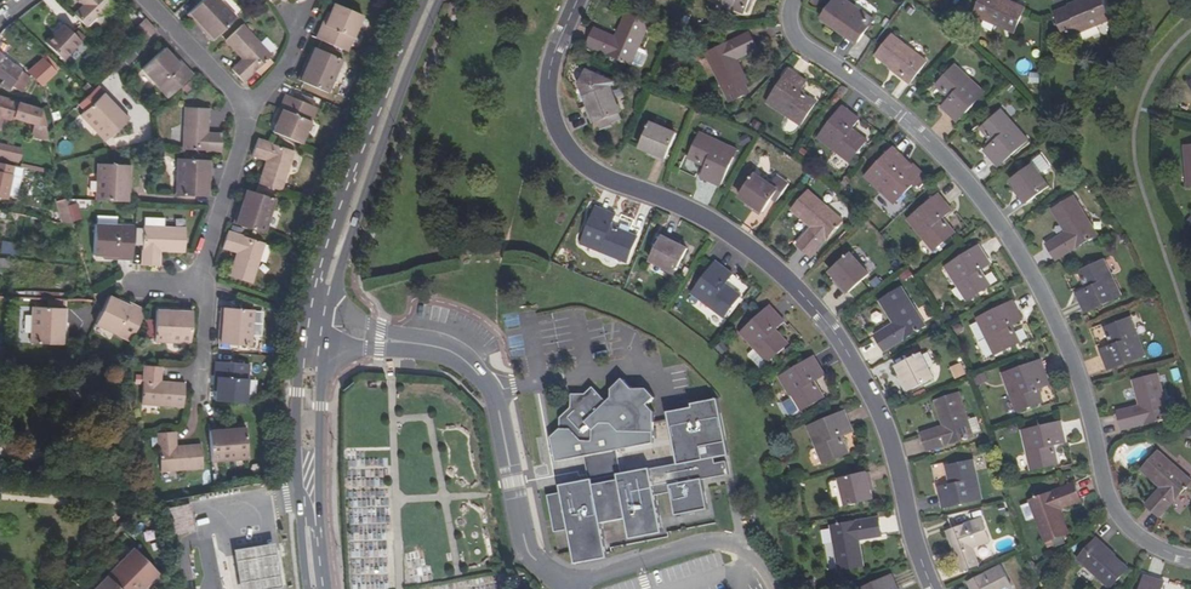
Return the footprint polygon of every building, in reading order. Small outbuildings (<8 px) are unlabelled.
[(82,5),(72,14),(85,29),(112,4),(108,0),(78,0),(82,5)] [(219,0),(203,0),(189,13),(202,28),(201,29),(212,41),(236,18),(219,0)] [(744,13),(745,11),(750,0),(714,0),(744,13)] [(745,11),(748,13),(754,0),(750,0),(745,11)] [(847,32),(845,34),(858,43),(874,21),(845,0),(836,0),(824,16),(847,32)] [(972,12),(1012,32),(1024,8),(1007,0),(978,0),(972,12)] [(1102,0),(1086,0),(1054,13),(1064,39),(1110,21),(1102,0)] [(324,27),(321,25),(315,40),(346,54),(362,16),(334,4),(324,27)] [(596,29),(588,46),(631,65),(638,48),(649,24),(626,14),(615,38),(596,29)] [(845,34),(847,32),(824,16),(823,18),(845,34)] [(145,20),(134,30),(145,42),(156,31),(145,20)] [(242,25),(224,42),(240,59),(231,68),(243,81),(271,55),(242,25)] [(53,33),(44,42),(63,60),(80,41),(63,26),(54,34),(53,33)] [(708,48),(725,89),(748,80),(737,55),(758,46),(751,30),(708,48)] [(893,35),(877,56),(903,76),(901,77),(910,84),(927,62),(893,35)] [(169,98),(194,75),(183,64),(181,66),(164,48),(142,70),(169,98)] [(343,61),(314,48),(306,67),(304,66),(298,80),(328,93),(343,61)] [(638,48),(631,65),(637,68),(641,66),(646,55),(644,51),(638,48)] [(3,80),(1,84),(9,91),(12,86),(21,92),(30,78),(0,55),(0,79),(3,80)] [(42,61),(30,72),(32,74),(42,84),(43,83),(54,73),(42,61)] [(939,83),(945,88),(943,91),(951,98),(943,107),(958,122),(985,92),(956,65),(939,83)] [(586,66),(578,81),(587,103),(594,120),(603,116),(607,114),(618,110),(620,109),(610,84),(614,78),(586,66)] [(789,69),(766,102),(800,125),(814,104),(806,100),(808,97),(799,91),(806,81),(789,69)] [(88,95),(93,90),(86,84),(82,88),(88,95)] [(103,93),(80,115),(105,141),(127,121),(113,106),(114,105),(103,93)] [(280,109),(282,110),(272,132),(301,145),(316,108),(313,106),(315,102),(297,94),(295,99),(286,95),(280,109)] [(8,102),(9,100),(0,98),(0,124),(2,118),(12,121),(13,118),(34,124),(30,137),(50,142),(47,133),(41,110),(17,103),(17,104),(8,102)] [(591,121),(594,120),(587,103),(584,104),(591,121)] [(844,107),(819,139),(850,164),(866,144),(859,139),(861,136),(853,130),(861,120),(844,107)] [(182,150),(222,152),(223,134),(209,133),(209,109),(185,108),(182,150)] [(982,125),(988,131),(985,134),(992,142),(983,150),(997,166),(1027,139),(1001,109),(982,125)] [(620,116),(618,110),(607,114),(609,121),(620,116)] [(675,134),(651,124),(640,149),(649,152),(664,159),(675,134)] [(985,134),(988,131),(982,125),(980,127),(985,134)] [(698,132),(687,154),(695,158),(694,161),(704,166),(698,176),(717,186),(735,150),(698,132)] [(252,156),(265,161),(258,184),(281,192),(294,151),(257,140),(252,156)] [(0,143),(0,155),(20,159),(22,148),(0,143)] [(867,177),(896,205),(915,186),(917,189),(928,178),(915,165),(913,167),(895,149),(867,177)] [(663,162),(664,159),(649,152),(648,155),(663,162)] [(209,161),(178,159),(176,195),(205,197),(207,176),(208,176),(209,161)] [(4,208),(14,167),(0,164),(0,207),(4,208)] [(127,165),(98,164),(96,201),(128,202),(129,186),(126,186),(127,165)] [(1010,179),(1016,188),(1025,201),(1048,186),(1033,164),(1010,179)] [(771,185),(755,174),(740,197),(747,202),(762,212),(769,202),(770,200),(775,204),(789,183),(778,175),(771,185)] [(1013,190),(1022,203),(1025,201),(1016,188),(1013,190)] [(242,210),(239,210),(235,225),(265,234),(276,200),(248,190),(242,210)] [(843,222),(809,193),(793,212),(813,229),(798,246),(812,258),(843,222)] [(939,195),(908,219),(933,251),(953,236),(947,229),(950,227),(943,218),(953,211),(939,195)] [(1095,235),(1071,197),(1051,209),(1064,232),(1045,244),(1055,260),(1095,235)] [(77,200),(56,202),(59,223),(80,220),(77,200)] [(760,215),(762,212),(747,202),(745,205),(760,215)] [(597,211),(583,249),(629,267),(638,244),(621,237),(622,234),(612,230),(617,218),(597,211)] [(117,257),(117,260),(132,260),(133,227),(95,224),(94,255),(117,257)] [(144,227),(142,265),(161,266),(161,252),(184,253),(186,229),(144,227)] [(265,244),(228,231),(222,249),(236,253),(229,276),(252,284),(265,244)] [(664,233),(662,237),(678,244),(679,241),(664,233)] [(622,234),(621,237),(638,244),(639,241),(622,234)] [(687,249),(678,244),(662,237),(650,261),(675,274),(687,249)] [(12,255),(14,248),(0,246),(0,254),(12,255)] [(982,248),(948,269),(969,304),(990,290),(986,283),(988,281),(983,272),(993,266),(982,248)] [(831,274),(837,281),(849,294),(870,277),(852,256),(831,274)] [(8,268),(9,260),(0,259),(0,268),(8,268)] [(1082,279),(1086,288),(1076,294),(1084,313),(1121,296),(1103,259),(1081,270),(1085,277),(1082,279)] [(732,274),(716,261),(692,293),(724,318),(739,299),(732,293),(734,291),(725,284),(732,274)] [(835,283),(846,296),(849,294),(837,281),(835,283)] [(926,328),(902,291),(881,304),(895,326),(876,338),(886,354),(926,328)] [(131,304),(130,306),(109,296),(95,324),(130,342),(145,311),(131,304)] [(1014,301),(978,319),(996,355),(1018,344),(1013,336),(1016,335),(1011,325),(1023,320),(1014,301)] [(784,321),(771,306),(741,334),(768,363),(787,346),(781,339),(783,337),(776,330),(784,321)] [(66,309),(32,307),(31,343),(62,345),(64,324),(65,325),(66,309)] [(221,307),(220,322),(222,323),(220,344),(252,346),(255,311),(221,307)] [(178,313),(156,311),(155,342),(190,344),(192,312),(178,311),(178,313)] [(1131,318),(1108,327),(1111,335),(1108,336),(1111,346),(1100,350),(1107,371),(1145,357),(1131,318)] [(522,336),(510,337),(510,346),(522,345),(522,336)] [(783,337),(781,339),(787,346),(789,344),(783,337)] [(899,367),(903,375),(911,391),(935,379),(923,355),(899,367)] [(813,356),(780,377),(801,411),(821,398),(817,391),(820,389),(814,380),(824,374),(813,356)] [(1041,361),(1004,373),(1017,411),(1040,404),(1038,396),(1041,395),(1037,384),(1048,381),(1041,361)] [(215,402),(246,404),(249,364),(216,362),(215,377),(217,377),(215,402)] [(954,378),(966,375),(964,363),(951,366),(954,378)] [(162,367),(143,366),(143,370),(142,384),(141,405),(183,408),(185,384),(161,381),(162,367)] [(899,377),(907,393),(911,391),(903,375),(899,377)] [(1132,382),(1138,407),(1117,412),(1121,430),(1168,419),(1157,376),(1132,382)] [(560,417),(560,429),(551,436),(556,461),(585,456),(590,480),(561,485),(562,491),(548,494),(555,532),(569,529),(575,564),(608,557),(601,523),(626,518),(630,539),(662,532),(655,495),(670,492),(675,515),(707,509),(702,479),(728,474),(726,461),(714,463),(713,458),(728,455),(718,398),(691,403),(692,407),(667,411),(677,463),(622,474),(617,449),(653,443),(654,411),(647,404),(655,397),(647,389),(632,388),(622,378),(612,388),(611,397),(607,401),(593,387),(586,394),(572,393),(571,408),(560,417)] [(969,421),(960,394),(936,402),(944,427),(922,434),(928,452),(974,437),(973,434),(979,432),(975,420),(969,421)] [(845,411),(808,426),(822,463),(846,454),(842,446),(845,445),(841,435),(853,431),(845,411)] [(1061,422),(1022,430),(1031,470),(1054,465),(1053,456),(1056,456),(1054,445),(1066,442),(1061,422)] [(209,430),(211,462),(247,459),(246,430),(226,431),(226,429),(209,430)] [(176,432),(158,433),(161,471),(202,469),(201,444),(177,445),(176,432)] [(1190,487),(1158,456),(1141,473),(1160,492),(1144,508),(1157,521),(1190,487)] [(974,461),(951,466),(952,474),(949,475),(951,486),(939,488),(943,509),(982,502),(974,461)] [(870,471),(866,472),(870,488),(874,487),(870,471)] [(866,472),(839,478),(845,503),(872,497),(870,488),(866,472)] [(1029,502),(1046,543),(1069,534),(1059,509),(1080,501),(1073,485),(1029,502)] [(881,535),(878,518),(831,527),(839,570),(864,565),(858,540),(881,535)] [(982,520),(950,531),(961,562),(959,563),(962,572),(978,566),(972,549),(990,542),(982,520)] [(558,531),(560,542),(570,540),(568,529),(558,531)] [(948,532),(959,563),(961,562),(950,531),(948,532)] [(1077,558),(1109,588),(1127,570),(1103,546),(1104,545),(1097,538),(1077,558)] [(281,587),(273,544),(248,548),(234,550),(241,588),(266,588),(281,587)] [(92,588),(142,588),(158,573),(133,549),(92,588)] [(974,588),(1008,588),(1011,587),(1001,566),(970,580),(974,588)] [(858,588),(898,588),(892,575),(858,588)] [(1143,588),(1165,588),(1167,582),(1147,577),(1143,588)]
